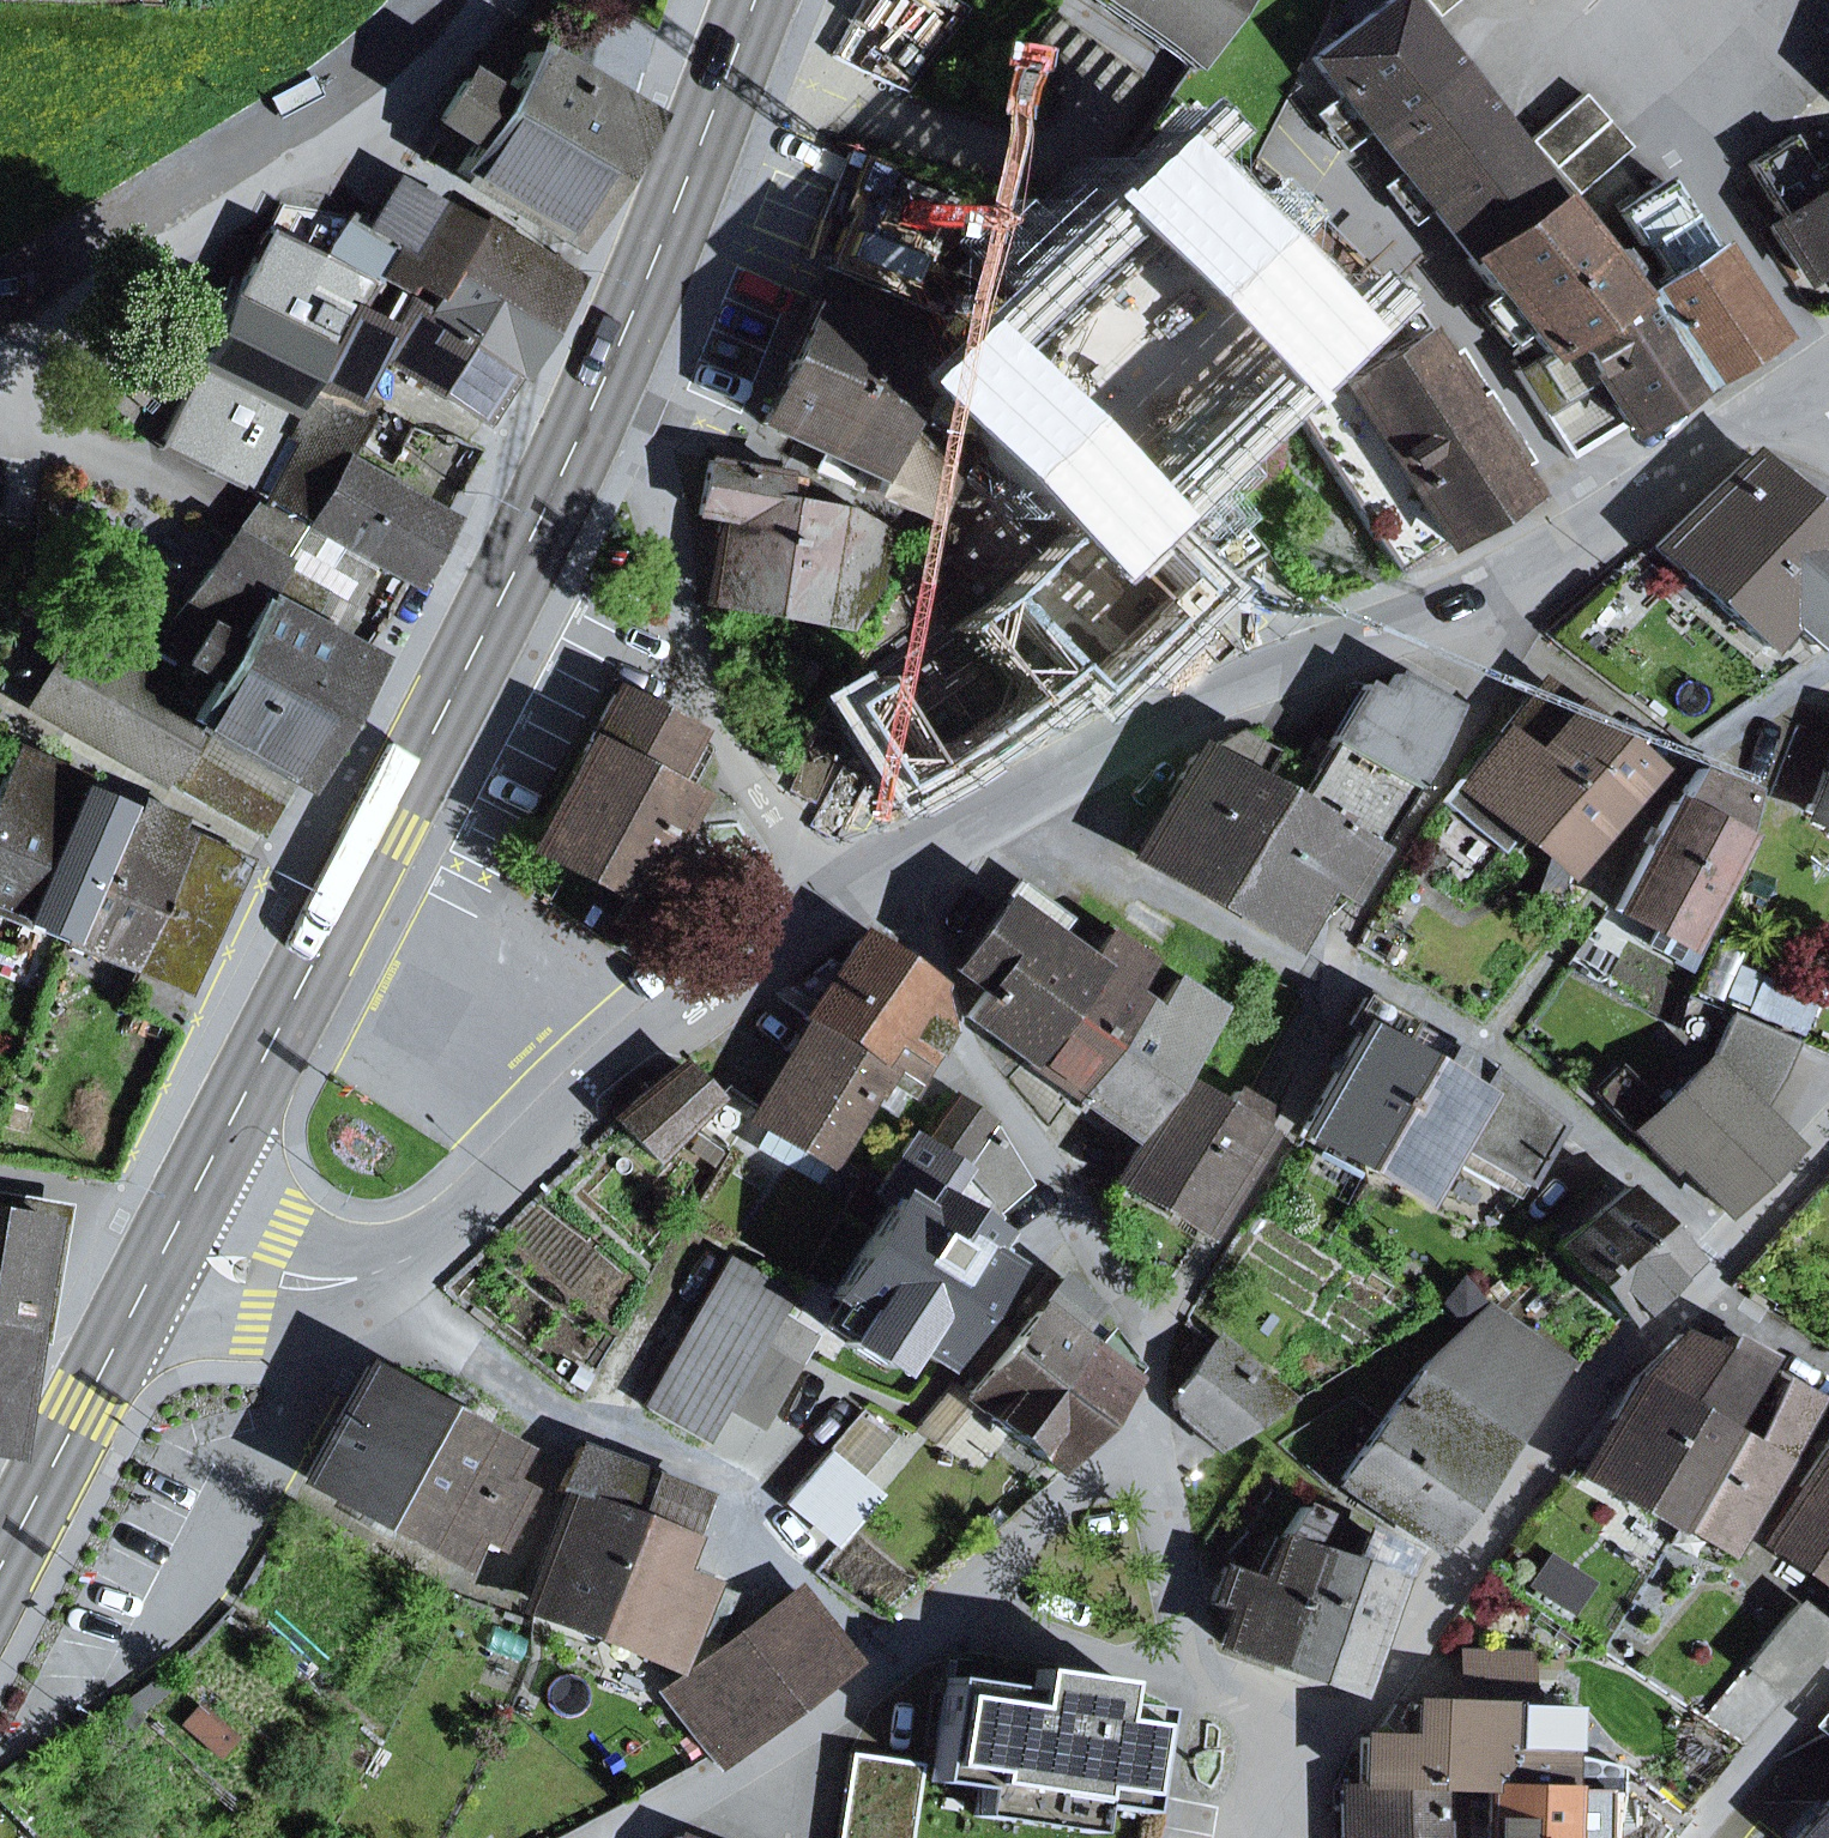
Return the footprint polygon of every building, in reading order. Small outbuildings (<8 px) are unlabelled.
[(1191,70),(1239,0),(1090,0),(1189,69),(1191,70)] [(1576,226),(1398,0),(1388,0),(1312,58),(1493,290),(1576,226)] [(1437,17),(1458,0),(1423,0),(1437,17)] [(457,171),(567,239),(639,119),(530,52),(499,100),(465,79),(440,120),(475,142),(457,171)] [(1529,141),(1577,195),(1631,147),(1583,93),(1529,141)] [(1811,168),(1791,136),(1747,165),(1782,219),(1768,228),(1795,268),(1825,248),(1828,254),(1828,156),(1811,168)] [(1642,245),(1648,241),(1668,272),(1708,246),(1664,181),(1619,211),(1642,245)] [(372,228),(400,243),(412,249),(438,205),(397,182),(372,228)] [(1183,445),(1160,417),(1194,382),(1227,347),(1276,305),(1255,284),(1212,240),(1158,184),(1064,275),(1001,336),(1027,346),(985,428),(1075,521),(1076,523),(1103,497),(1133,528),(1134,526),(1173,489),(1184,472),(1183,445)] [(1294,244),(1239,190),(1212,240),(1255,284),(1296,246),(1294,244)] [(463,202),(447,192),(438,205),(412,249),(538,331),(567,285),(454,217),(463,202)] [(354,310),(359,312),(382,273),(400,243),(372,228),(354,216),(312,279),(309,282),(354,310)] [(1621,423),(1624,428),(1661,404),(1700,380),(1643,288),(1588,219),(1576,226),(1493,290),(1530,338),(1544,355),(1517,371),(1569,455),(1621,423)] [(1393,315),(1310,229),(1294,244),(1296,246),(1255,284),(1276,305),(1328,358),(1393,315)] [(465,342),(512,372),(538,331),(412,249),(400,243),(382,273),(405,288),(411,280),(434,295),(423,312),(466,340),(465,342)] [(1700,380),(1766,338),(1708,246),(1668,272),(1643,288),(1700,380)] [(331,354),(354,310),(309,282),(312,279),(267,257),(241,309),(321,349),(331,354)] [(900,415),(908,396),(985,428),(1027,346),(1001,336),(943,314),(927,352),(818,301),(789,363),(900,415)] [(391,366),(482,421),(512,372),(465,342),(466,340),(423,312),(411,304),(396,332),(407,339),(391,366)] [(233,305),(203,367),(290,411),(321,349),(241,309),(233,305)] [(1349,372),(1341,372),(1328,358),(1276,305),(1227,347),(1291,410),(1361,520),(1339,545),(1356,572),(1386,559),(1396,574),(1521,494),(1508,473),(1529,460),(1459,350),(1438,364),(1416,329),(1349,372)] [(359,312),(354,310),(331,354),(310,394),(348,415),(370,359),(390,329),(359,312)] [(939,444),(944,433),(900,415),(789,363),(763,423),(822,450),(866,470),(870,472),(862,491),(929,520),(963,458),(939,444)] [(335,463),(361,422),(348,415),(310,394),(284,442),(291,446),(267,495),(263,496),(306,522),(405,586),(442,522),(335,463)] [(812,473),(855,493),(866,470),(822,450),(812,473)] [(1692,598),(1701,588),(1729,614),(1815,512),(1751,456),(1654,547),(1687,576),(1678,585),(1692,598)] [(705,593),(820,617),(821,614),(840,524),(841,518),(802,510),(806,489),(782,485),(785,475),(736,466),(709,460),(698,515),(719,519),(718,523),(705,593)] [(326,593),(280,568),(306,522),(263,496),(155,645),(195,668),(179,697),(104,654),(63,724),(261,836),(361,662),(305,630),(326,593)] [(1089,693),(1195,589),(1134,526),(1133,528),(1103,497),(1076,523),(1075,521),(997,597),(1065,669),(1089,693)] [(1818,652),(1828,644),(1828,525),(1815,512),(1729,614),(1766,647),(1787,624),(1818,652)] [(840,524),(821,614),(849,624),(870,588),(882,532),(840,524)] [(907,666),(840,704),(892,789),(1002,719),(1065,669),(997,597),(935,647),(933,645),(905,664),(907,666)] [(1330,741),(1411,788),(1452,707),(1394,674),(1382,695),(1364,685),(1330,741)] [(1502,854),(1520,831),(1550,855),(1539,894),(1564,913),(1594,874),(1570,855),(1641,763),(1541,682),(1440,804),(1502,854)] [(689,794),(680,788),(706,743),(613,694),(533,844),(633,897),(689,794)] [(1189,754),(1137,847),(1215,891),(1276,790),(1251,776),(1264,753),(1230,732),(1189,754)] [(1294,935),(1325,884),(1348,899),(1411,788),(1330,741),(1294,801),(1276,790),(1215,891),(1294,935)] [(0,786),(0,912),(6,914),(63,789),(43,780),(49,763),(17,749),(0,786)] [(1806,811),(1828,820),(1828,755),(1806,811)] [(63,789),(6,914),(64,939),(117,807),(80,797),(88,780),(49,763),(43,780),(63,789)] [(1673,802),(1616,910),(1652,928),(1681,944),(1737,837),(1752,794),(1700,770),(1677,804),(1673,802)] [(117,807),(64,939),(137,969),(170,899),(156,893),(183,835),(177,831),(182,819),(141,802),(137,812),(117,807)] [(170,899),(137,969),(186,990),(245,861),(183,835),(156,893),(170,899)] [(986,991),(967,1016),(1023,1058),(1086,966),(1054,942),(1068,923),(1016,886),(956,969),(986,991)] [(1644,945),(1673,960),(1681,944),(1652,928),(1644,945)] [(1086,966),(1023,1058),(1073,1094),(1138,1003),(1123,991),(1146,960),(1110,934),(1086,966)] [(889,1043),(925,1063),(942,1031),(929,986),(859,939),(802,1016),(808,1020),(878,1063),(889,1043)] [(1177,980),(1153,1013),(1138,1003),(1073,1094),(1131,1135),(1194,1046),(1187,1041),(1212,1005),(1177,980)] [(1419,1058),(1432,1036),(1364,998),(1349,1024),(1359,1029),(1302,1129),(1360,1162),(1419,1058)] [(1715,1049),(1781,1078),(1796,1042),(1731,1014),(1715,1049)] [(876,1076),(908,1096),(925,1063),(889,1043),(878,1063),(808,1020),(752,1110),(770,1120),(830,1153),(876,1076)] [(1487,1072),(1489,1070),(1432,1036),(1419,1058),(1360,1162),(1417,1195),(1447,1142),(1522,1184),(1555,1126),(1487,1072)] [(655,1159),(712,1098),(680,1065),(616,1120),(655,1159)] [(1704,1065),(1659,1109),(1642,1128),(1724,1210),(1786,1148),(1704,1065)] [(1642,1128),(1659,1109),(1617,1067),(1592,1092),(1635,1135),(1642,1128)] [(1254,1132),(1267,1112),(1234,1092),(1221,1112),(1177,1085),(1120,1175),(1209,1229),(1265,1139),(1254,1132)] [(990,1124),(953,1099),(922,1145),(959,1170),(990,1124)] [(817,1176),(830,1153),(770,1120),(757,1143),(817,1176)] [(995,1211),(968,1176),(993,1134),(997,1134),(990,1124),(959,1170),(937,1202),(987,1233),(999,1215),(995,1211)] [(968,1176),(995,1211),(1026,1184),(997,1134),(993,1134),(968,1176)] [(987,1233),(937,1202),(959,1170),(922,1145),(910,1138),(880,1184),(875,1193),(890,1205),(828,1299),(934,1363),(997,1266),(976,1252),(987,1233)] [(1557,1248),(1623,1321),(1673,1269),(1639,1232),(1656,1217),(1628,1186),(1557,1248)] [(3,1448),(21,1336),(27,1337),(46,1221),(0,1213),(0,1448),(3,1448)] [(649,1409),(707,1443),(728,1405),(763,1345),(792,1293),(734,1261),(649,1409)] [(1057,1279),(964,1398),(1007,1433),(1079,1347),(1096,1326),(1090,1321),(1096,1313),(1057,1279)] [(1463,1325),(1484,1305),(1467,1288),(1446,1308),(1463,1325)] [(1374,1504),(1433,1545),(1522,1426),(1518,1423),(1561,1362),(1487,1310),(1429,1359),(1375,1435),(1337,1493),(1366,1514),(1374,1504)] [(1050,1467),(1133,1370),(1096,1326),(1079,1347),(1007,1433),(1050,1467)] [(1704,1475),(1729,1435),(1720,1429),(1682,1407),(1713,1351),(1678,1334),(1634,1379),(1612,1418),(1628,1427),(1599,1477),(1680,1524),(1707,1477),(1704,1475)] [(1725,1336),(1717,1353),(1713,1351),(1682,1407),(1720,1429),(1761,1354),(1725,1336)] [(1176,1415),(1218,1450),(1286,1406),(1213,1341),(1172,1398),(1176,1415)] [(763,1425),(797,1365),(763,1345),(728,1405),(763,1425)] [(363,1509),(356,1522),(371,1530),(441,1407),(368,1366),(306,1477),(363,1509)] [(1779,1383),(1751,1446),(1729,1435),(1704,1475),(1707,1477),(1680,1524),(1726,1550),(1812,1399),(1779,1383)] [(498,1474),(513,1448),(441,1407),(371,1530),(389,1540),(396,1527),(452,1559),(465,1536),(494,1552),(528,1490),(498,1474)] [(1801,1483),(1813,1491),(1775,1548),(1828,1582),(1828,1442),(1801,1483)] [(707,1507),(700,1504),(702,1498),(651,1479),(636,1515),(625,1511),(640,1474),(577,1448),(557,1490),(569,1495),(526,1603),(679,1664),(695,1623),(715,1630),(730,1594),(673,1571),(686,1538),(694,1541),(707,1507)] [(783,1504),(835,1549),(881,1495),(828,1450),(783,1504)] [(1233,1612),(1222,1644),(1277,1663),(1329,1520),(1300,1506),(1280,1538),(1277,1537),(1255,1579),(1222,1567),(1210,1604),(1233,1612)] [(1348,1687),(1396,1552),(1329,1520),(1277,1663),(1348,1687)] [(737,1641),(790,1707),(852,1661),(799,1593),(737,1641)] [(1749,1661),(1787,1691),(1828,1640),(1828,1629),(1796,1602),(1749,1661)] [(664,1695),(716,1763),(790,1707),(737,1641),(664,1695)] [(1467,1645),(1466,1692),(1540,1694),(1542,1646),(1467,1645)] [(1027,1690),(1030,1669),(950,1657),(947,1678),(1027,1690)] [(1027,1690),(947,1678),(931,1782),(978,1789),(1094,1807),(1141,1814),(1157,1709),(1113,1703),(1116,1682),(1030,1669),(1027,1690)] [(1411,1705),(1410,1738),(1359,1738),(1358,1788),(1439,1787),(1487,1787),(1497,1787),(1498,1756),(1520,1756),(1520,1765),(1564,1767),(1566,1706),(1411,1705)] [(1828,1738),(1828,1710),(1816,1727),(1828,1738)] [(850,1754),(837,1837),(909,1837),(920,1764),(850,1754)] [(1564,1767),(1520,1765),(1520,1756),(1498,1756),(1497,1787),(1487,1787),(1486,1811),(1467,1810),(1466,1837),(1562,1837),(1564,1767)] [(1439,1787),(1358,1788),(1340,1790),(1342,1837),(1441,1837),(1439,1787)] [(974,1816),(1090,1834),(1094,1807),(978,1789),(974,1816)] [(1796,1837),(1828,1837),(1828,1801),(1796,1837)]
